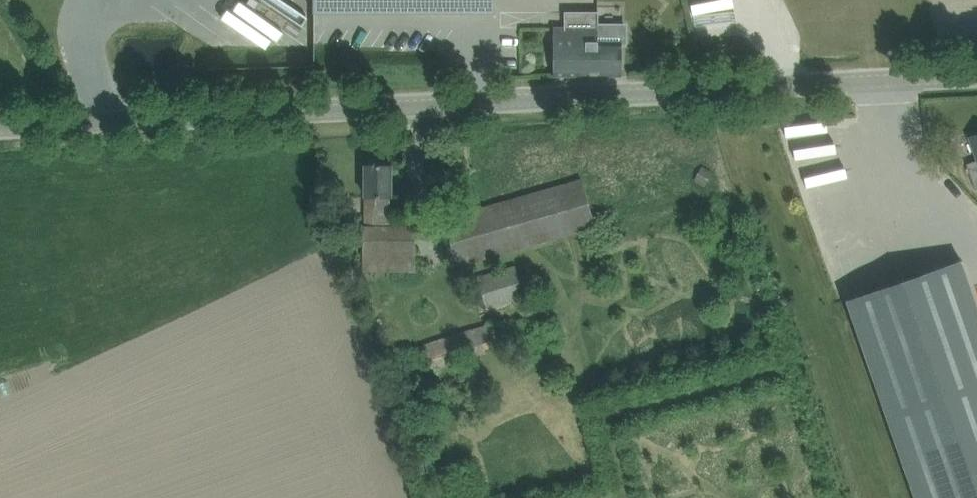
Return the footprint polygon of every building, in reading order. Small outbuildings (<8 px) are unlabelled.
[(314,12),(495,12),(495,0),(314,0),(314,12)] [(628,45),(628,23),(598,23),(598,11),(564,11),(564,26),(555,26),(554,55),(554,75),(621,75),(622,55),(622,45),(628,45)] [(364,225),(364,254),(416,255),(416,226),(390,226),(390,214),(391,196),(392,164),(366,164),(366,184),(366,225),(364,225)] [(713,172),(702,165),(693,180),(704,187),(713,172)] [(972,178),(974,186),(976,185),(976,165),(969,168),(972,178)] [(582,182),(452,216),(463,256),(593,222),(582,182)] [(914,497),(976,497),(976,311),(958,256),(844,295),(914,497)] [(515,266),(476,278),(486,310),(525,298),(515,266)] [(477,327),(423,344),(431,370),(485,354),(484,350),(477,327)]
